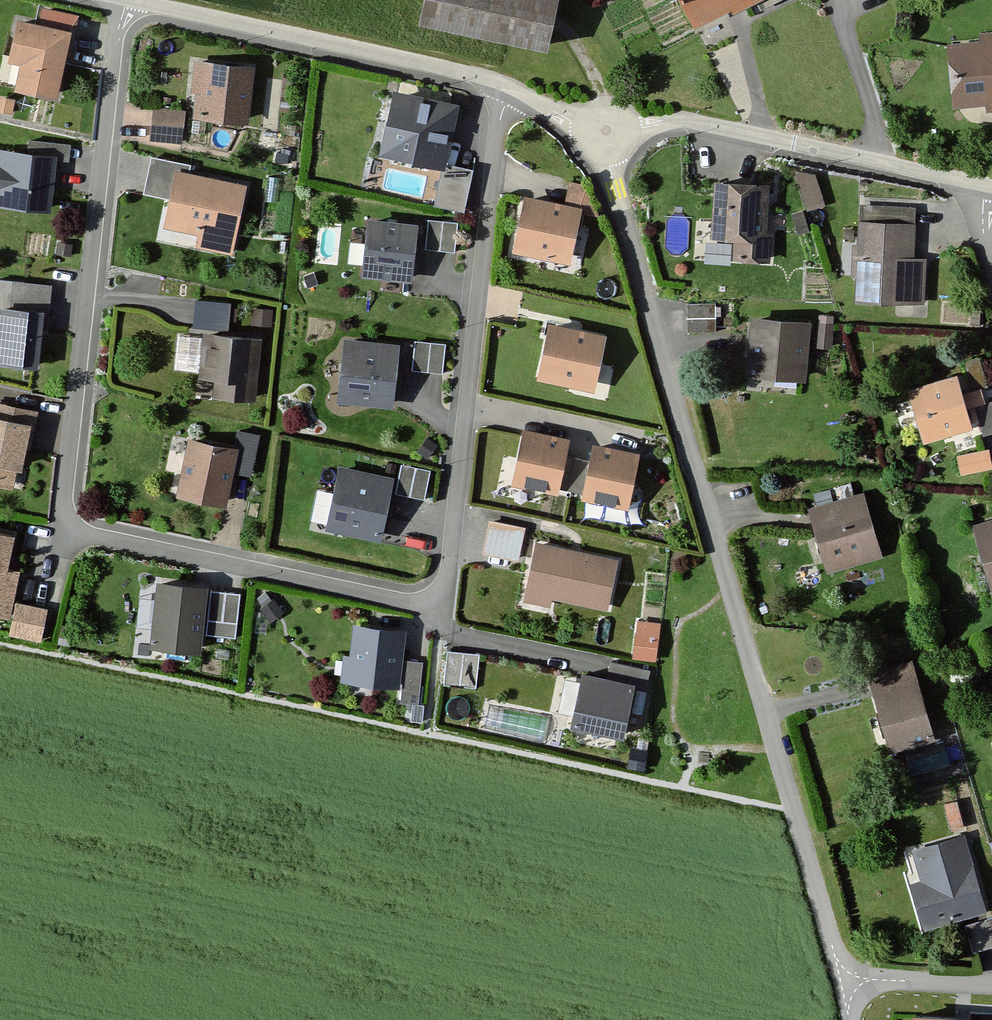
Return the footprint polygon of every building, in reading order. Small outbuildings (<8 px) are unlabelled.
[(428,24),(558,51),(569,0),(433,0),(428,24)] [(694,21),(747,0),(685,0),(694,21)] [(772,32),(787,27),(773,0),(751,0),(772,32)] [(75,31),(23,20),(14,64),(25,66),(20,89),(61,98),(75,31)] [(952,38),(959,112),(991,108),(991,34),(952,38)] [(257,64),(195,58),(192,94),(204,95),(202,116),(252,121),(257,64)] [(461,102),(395,88),(381,155),(442,168),(434,205),(464,211),(474,166),(449,161),(461,102)] [(185,109),(153,106),(149,142),(182,145),(185,109)] [(1,148),(0,159),(0,206),(52,211),(57,153),(1,148)] [(192,163),(152,154),(143,194),(170,200),(164,226),(197,233),(195,246),(233,254),(248,183),(190,171),(192,163)] [(799,169),(809,203),(825,199),(816,165),(799,169)] [(771,184),(719,178),(713,236),(747,239),(746,257),(770,260),(773,232),(767,231),(771,184)] [(586,209),(528,197),(516,254),(575,266),(586,209)] [(421,223),(371,217),(364,274),(414,280),(421,223)] [(457,223),(428,219),(424,248),(453,252),(457,223)] [(916,221),(858,219),(856,300),(925,303),(927,256),(915,255),(916,221)] [(192,329),(203,330),(199,380),(214,381),(213,397),(257,400),(262,335),(228,332),(230,301),(194,298),(192,329)] [(691,300),(690,321),(716,322),(716,301),(691,300)] [(3,303),(0,323),(0,360),(40,366),(48,309),(3,303)] [(817,339),(832,342),(837,314),(822,311),(817,339)] [(811,319),(753,317),(750,375),(808,377),(811,319)] [(610,335),(554,322),(540,375),(597,389),(610,335)] [(414,364),(445,367),(448,338),(417,335),(414,364)] [(401,342),(344,337),(339,401),(395,406),(401,342)] [(962,372),(910,387),(927,444),(979,429),(962,372)] [(0,400),(0,485),(12,487),(16,466),(28,469),(39,408),(0,400)] [(574,437),(526,427),(514,482),(562,492),(574,437)] [(233,445),(189,437),(178,495),(229,505),(236,471),(251,474),(259,432),(236,428),(233,445)] [(642,452),(597,442),(585,497),(630,507),(642,452)] [(957,453),(961,474),(991,467),(991,450),(991,445),(957,453)] [(431,468),(402,462),(396,493),(425,499),(431,468)] [(395,475),(340,466),(329,530),(384,539),(395,475)] [(313,518),(327,522),(334,489),(319,486),(313,518)] [(865,490),(809,506),(828,571),(884,555),(865,490)] [(525,524),(490,518),(484,550),(519,557),(525,524)] [(977,531),(991,587),(991,527),(977,531)] [(0,531),(0,616),(14,619),(10,635),(43,641),(50,607),(16,600),(23,571),(11,568),(18,534),(0,531)] [(621,557),(538,539),(526,592),(609,610),(621,557)] [(241,589),(159,582),(153,647),(205,652),(207,635),(236,638),(241,589)] [(635,654),(660,655),(662,616),(637,615),(635,654)] [(408,630),(353,623),(346,679),(402,685),(408,630)] [(444,678),(478,684),(484,649),(450,643),(444,678)] [(914,658),(871,670),(894,749),(937,736),(914,658)] [(561,705),(575,708),(581,676),(567,673),(561,705)] [(639,682),(586,673),(577,728),(629,737),(639,682)] [(987,913),(965,835),(914,850),(922,880),(911,884),(925,931),(987,913)] [(903,1002),(904,1019),(991,1019),(991,1003),(903,1002)]
